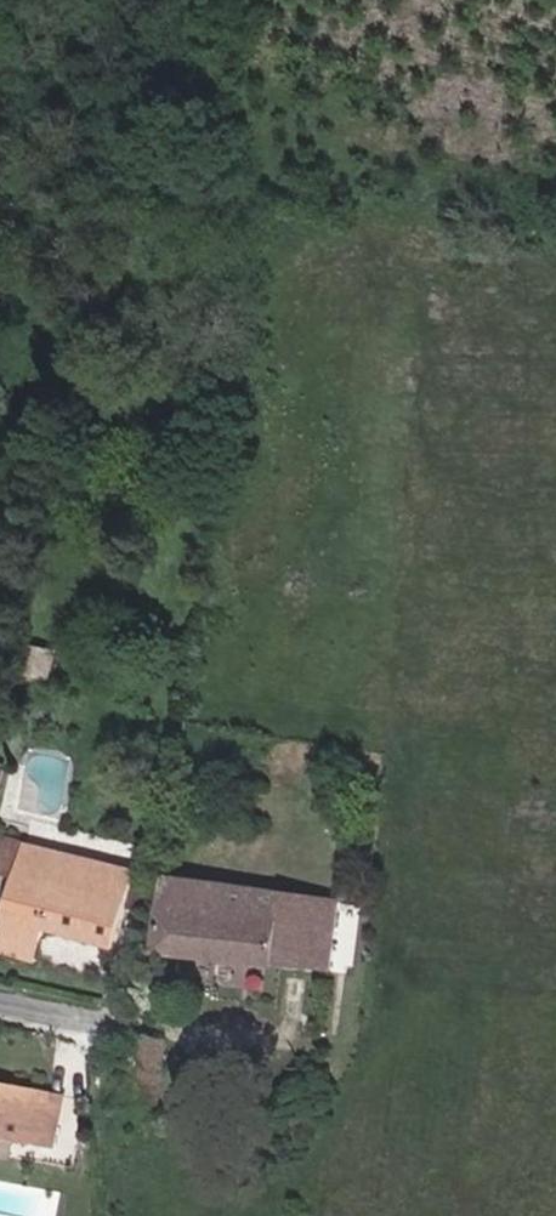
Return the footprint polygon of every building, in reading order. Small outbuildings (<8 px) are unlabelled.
[(49,678),(55,653),(30,647),(24,672),(49,678)] [(8,765),(0,764),(0,788),(2,789),(8,765)] [(138,872),(0,837),(0,872),(18,877),(0,938),(0,951),(37,962),(47,929),(117,949),(138,872)] [(213,957),(221,884),(166,878),(156,951),(213,957)] [(331,970),(340,901),(221,884),(213,957),(331,970)] [(158,1105),(166,1042),(133,1037),(124,1100),(158,1105)] [(49,1094),(0,1085),(0,1154),(14,1157),(17,1138),(55,1145),(58,1126),(44,1123),(49,1094)] [(58,1126),(64,1097),(49,1094),(44,1123),(58,1126)]
